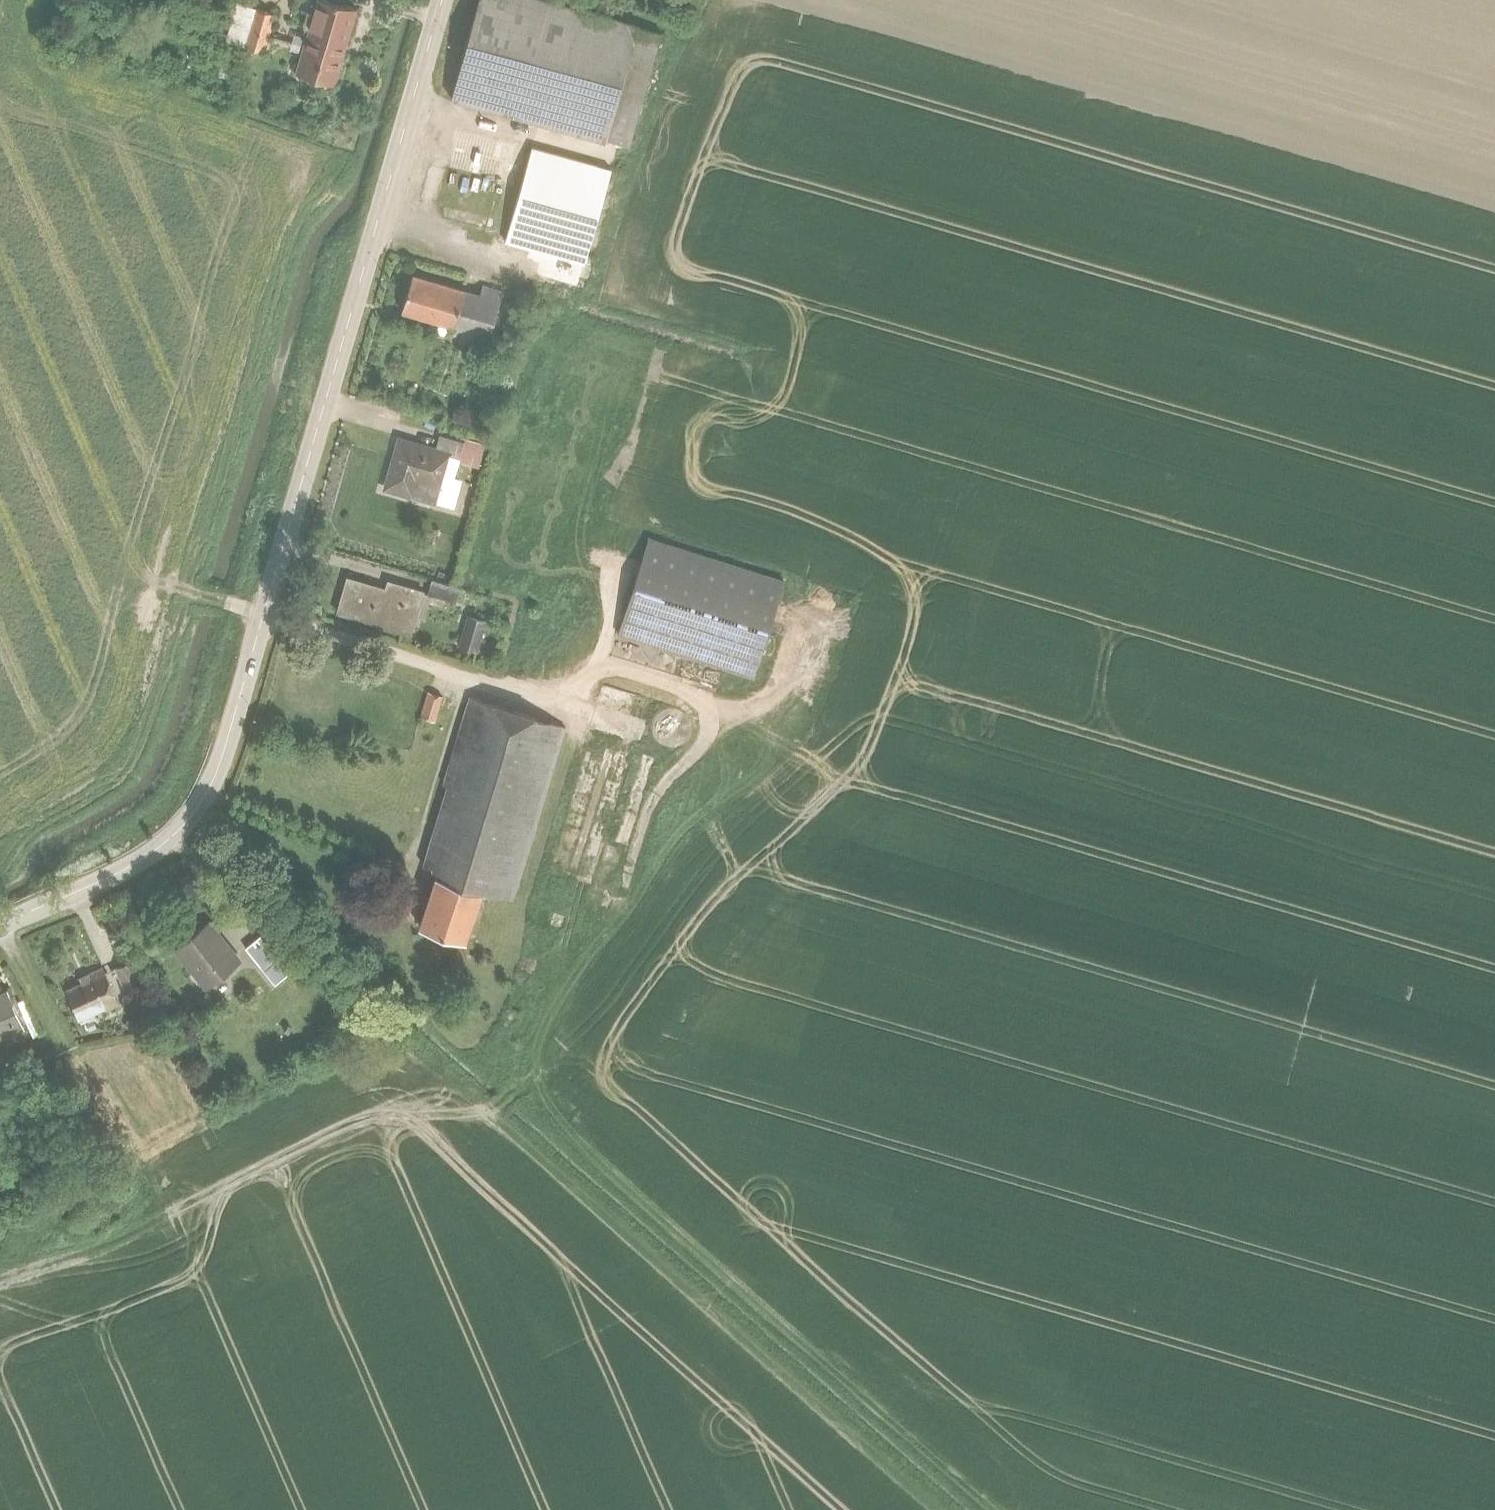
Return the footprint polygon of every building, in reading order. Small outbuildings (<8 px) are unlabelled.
[(247,44),(258,5),(242,0),(238,0),(227,38),(247,44)] [(332,0),(311,0),(291,69),(335,82),(356,7),(332,0)] [(568,0),(482,0),(457,100),(610,138),(640,18),(568,0)] [(278,11),(258,5),(247,44),(266,49),(278,11)] [(613,168),(536,145),(508,239),(585,262),(613,168)] [(465,287),(415,273),(404,310),(454,325),(465,287)] [(465,287),(454,325),(493,336),(504,298),(465,287)] [(463,453),(467,439),(441,432),(437,446),(454,450),(463,453)] [(437,446),(400,435),(386,487),(415,496),(420,479),(444,486),(454,450),(437,446)] [(462,458),(483,464),(489,446),(467,439),(463,453),(462,458)] [(786,578),(654,537),(623,635),(755,676),(786,578)] [(389,585),(349,574),(338,611),(416,633),(429,588),(391,578),(389,585)] [(469,645),(477,618),(467,615),(460,643),(469,645)] [(470,646),(481,649),(490,618),(480,615),(470,646)] [(438,719),(445,694),(430,690),(423,715),(438,719)] [(565,721),(472,695),(425,864),(441,868),(487,881),(518,890),(565,721)] [(487,881),(441,868),(426,922),(472,935),(487,881)] [(213,919),(178,947),(210,988),(246,959),(213,919)] [(268,930),(249,945),(278,983),(297,969),(268,930)] [(106,968),(120,999),(146,988),(132,956),(106,968)] [(106,968),(66,985),(80,1017),(120,999),(106,968)] [(0,991),(0,1040),(27,1028),(9,987),(0,991)]
